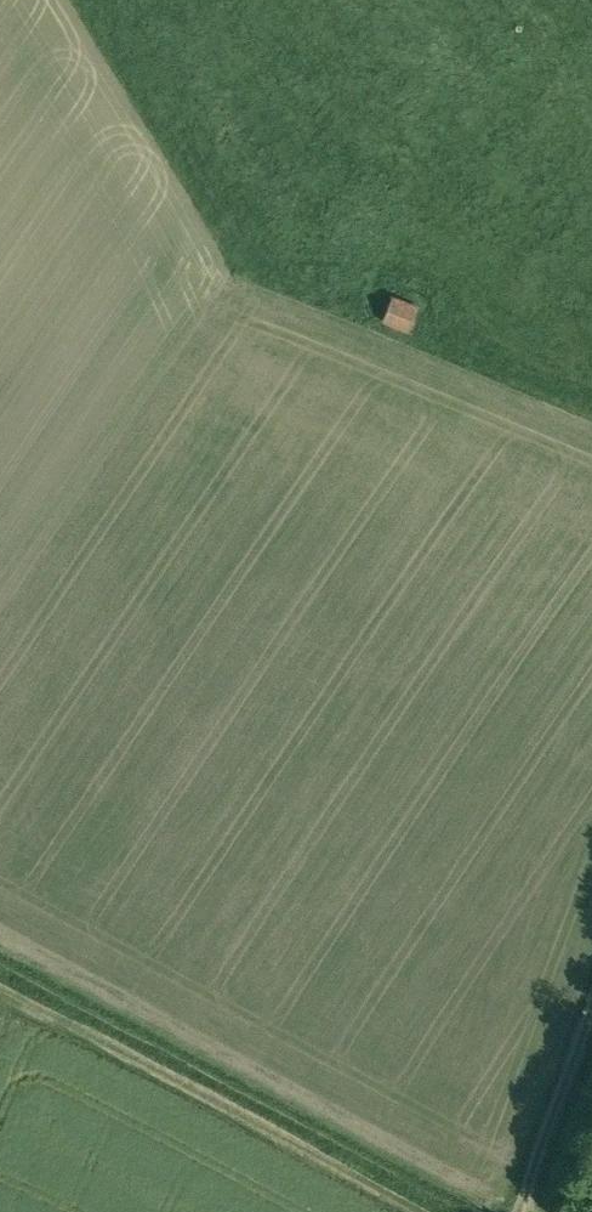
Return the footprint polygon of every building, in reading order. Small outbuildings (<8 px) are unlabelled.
[(403,331),(414,303),(384,292),(374,319),(403,331)]
